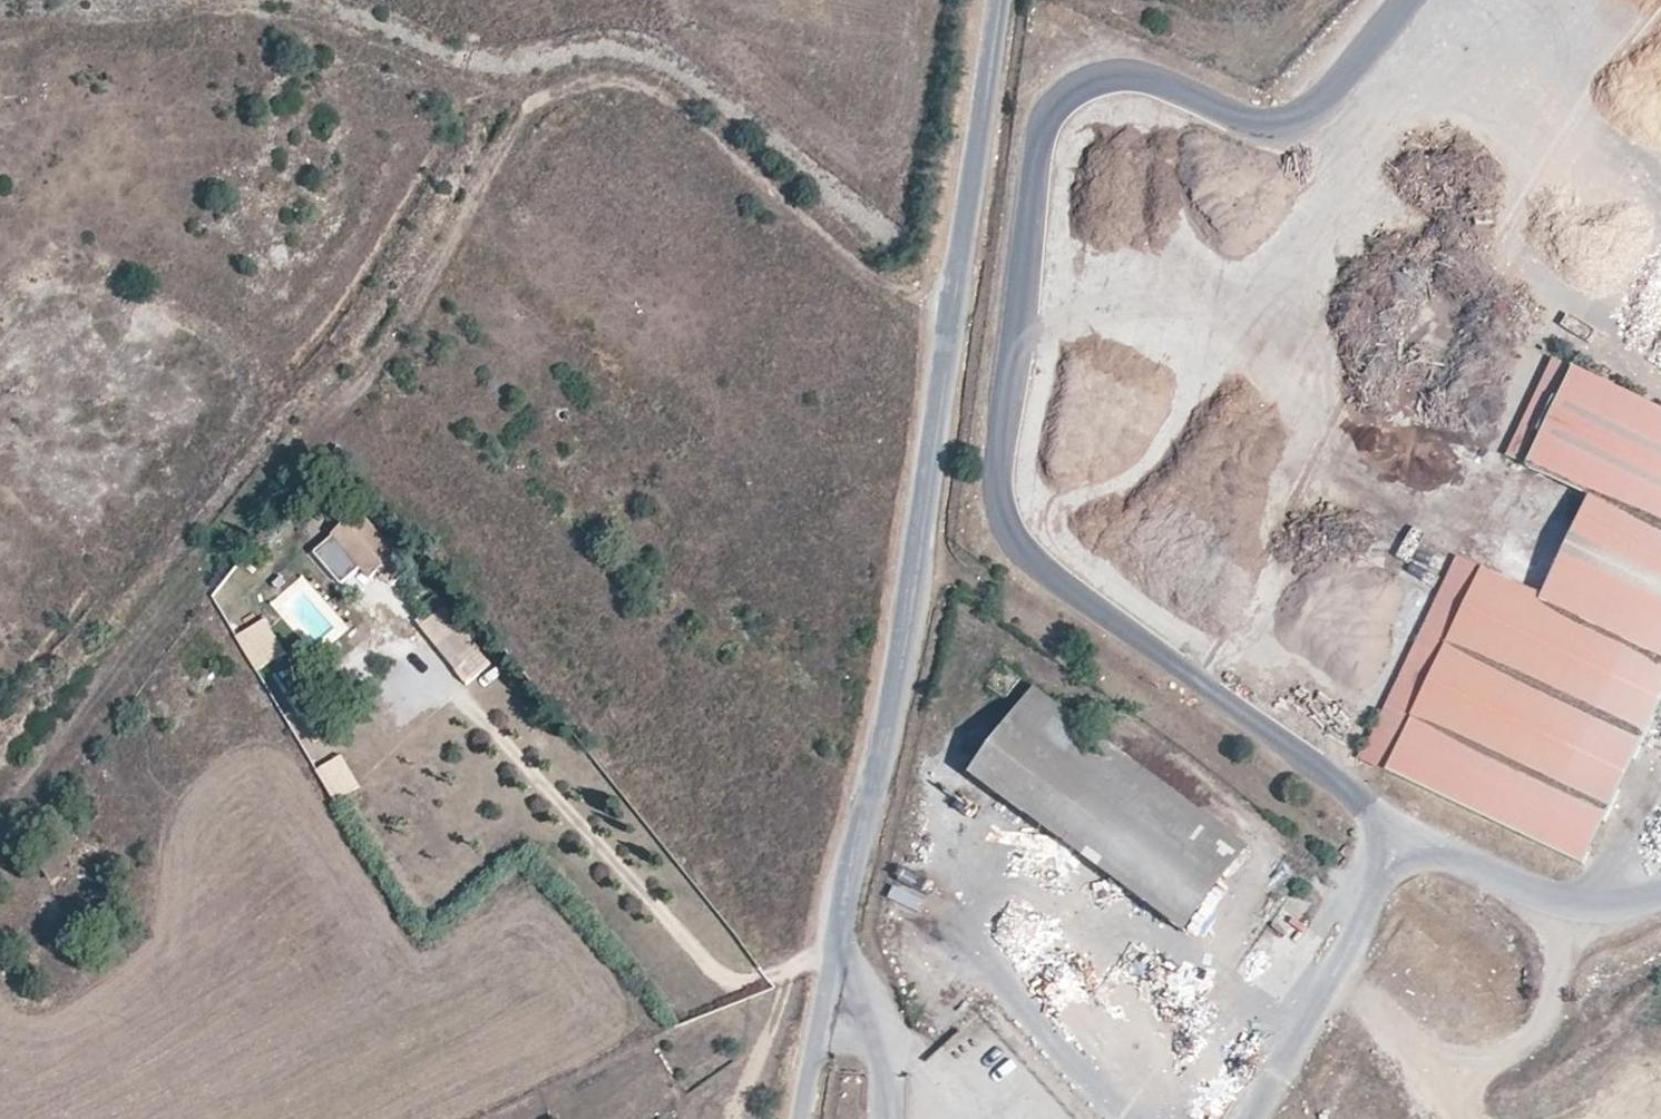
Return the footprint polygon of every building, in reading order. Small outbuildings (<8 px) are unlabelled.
[(1359,761),(1582,867),(1660,701),(1660,408),(1552,357),(1504,457),(1588,497),(1539,599),(1455,559),(1359,761)] [(375,585),(380,581),(392,593),(414,573),(358,513),(315,552),(344,584),(361,569),(375,585)] [(502,662),(453,603),(422,628),(471,687),(502,662)] [(265,621),(238,639),(259,673),(287,656),(265,621)] [(1250,846),(1035,686),(970,772),(1186,933),(1250,846)] [(340,757),(317,771),(335,802),(359,787),(340,757)] [(888,905),(919,911),(922,893),(891,888),(888,905)]
